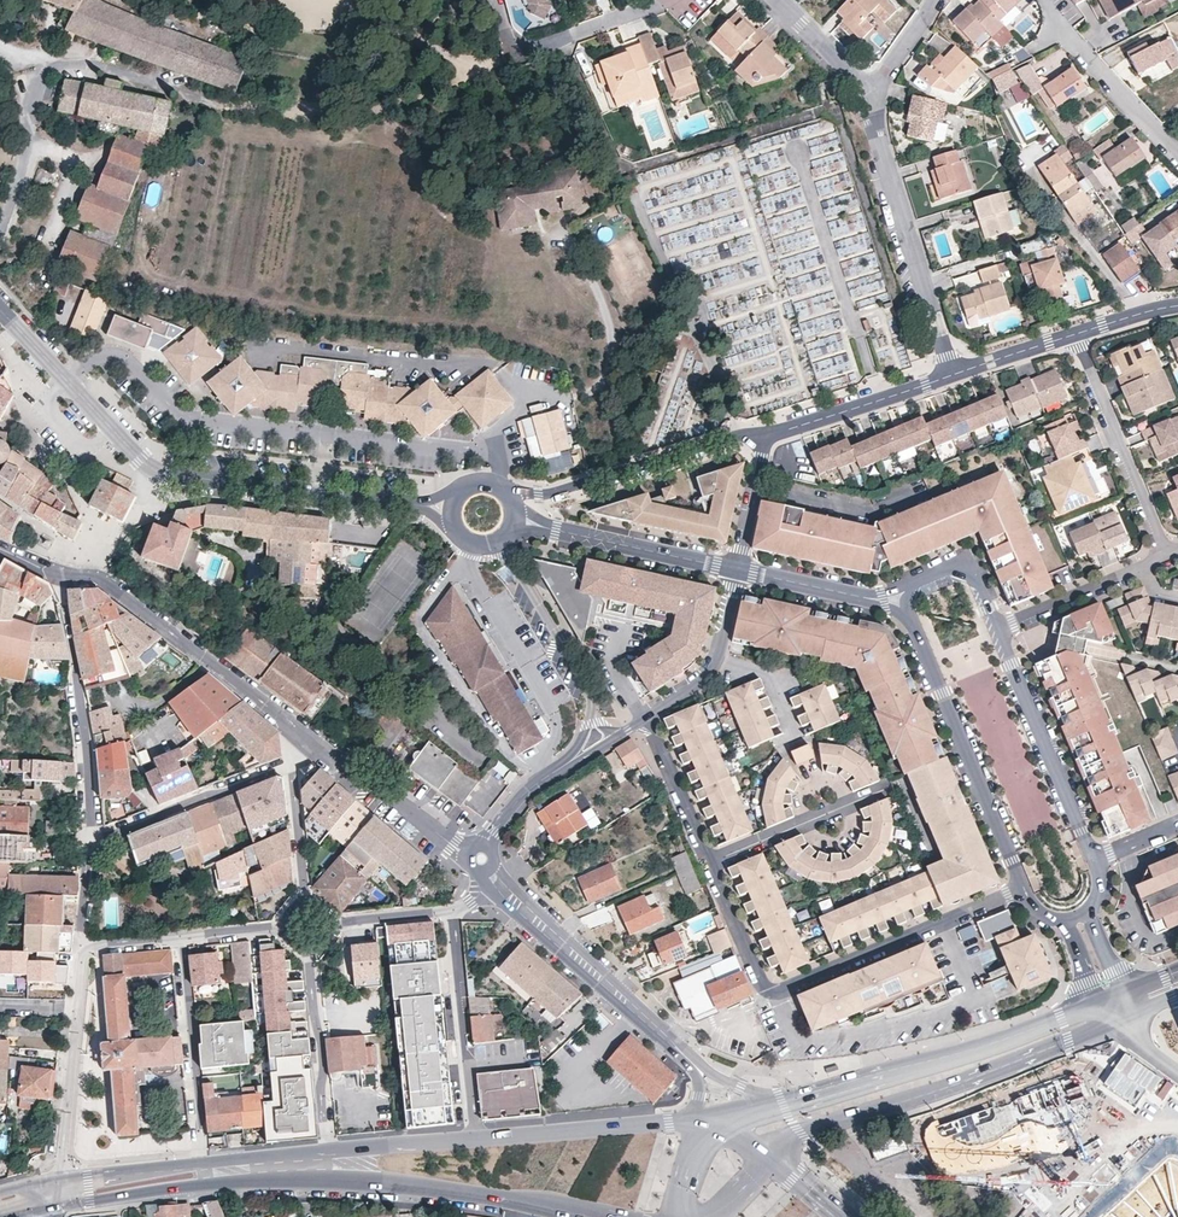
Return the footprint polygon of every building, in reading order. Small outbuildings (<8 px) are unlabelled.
[(84,0),(45,0),(68,9),(59,24),(68,28),(84,0)] [(225,50),(150,22),(113,7),(97,0),(84,0),(68,28),(67,30),(78,34),(172,70),(236,92),(249,59),(225,50)] [(546,0),(529,0),(529,2),(528,5),(531,6),(529,9),(543,15),(548,5),(546,0)] [(874,28),(865,20),(874,11),(885,22),(897,9),(888,0),(848,0),(837,12),(844,20),(849,24),(847,26),(862,41),(874,28)] [(971,41),(984,28),(991,35),(1003,24),(997,18),(980,0),(977,0),(972,4),(967,9),(965,7),(951,20),(971,41)] [(997,18),(1013,3),(1016,0),(980,0),(997,18)] [(1110,19),(1138,3),(1144,1),(1145,4),(1153,0),(1100,0),(1110,19)] [(1160,0),(1153,0),(1145,4),(1144,1),(1138,3),(1145,16),(1164,6),(1160,0)] [(1019,10),(1013,3),(997,18),(1003,24),(1004,25),(1019,10)] [(744,16),(736,8),(716,29),(734,48),(736,46),(746,36),(755,44),(765,34),(766,33),(757,24),(755,27),(753,29),(742,17),(744,16)] [(744,16),(742,17),(753,29),(755,27),(744,16)] [(1003,24),(991,35),(999,44),(1011,33),(1004,25),(1003,24)] [(694,80),(682,44),(666,49),(664,43),(655,46),(649,29),(637,33),(639,39),(641,43),(645,55),(647,61),(657,58),(664,55),(675,86),(694,80)] [(734,48),(716,29),(709,35),(728,54),(734,48)] [(976,46),(988,37),(984,31),(972,40),(976,46)] [(774,42),(765,34),(755,44),(745,55),(733,67),(751,84),(777,77),(789,64),(770,45),(774,42)] [(745,55),(755,44),(746,36),(736,46),(745,55)] [(1170,37),(1148,49),(1144,42),(1127,52),(1141,77),(1149,72),(1154,82),(1177,68),(1177,50),(1170,37)] [(627,49),(631,60),(645,55),(641,43),(639,39),(626,44),(627,49)] [(627,49),(626,44),(612,49),(613,53),(627,49)] [(956,46),(944,59),(933,70),(929,65),(928,65),(919,75),(932,87),(944,90),(949,84),(955,90),(978,66),(956,46)] [(1108,64),(1122,59),(1118,46),(1103,51),(1108,64)] [(613,53),(599,58),(606,79),(611,93),(638,84),(641,92),(643,98),(658,93),(656,87),(647,61),(645,55),(631,60),(627,49),(613,53)] [(944,59),(940,54),(929,65),(933,70),(944,59)] [(663,76),(671,97),(697,88),(694,80),(675,86),(664,55),(657,58),(663,76)] [(599,58),(594,60),(601,81),(606,79),(599,58)] [(1011,70),(1008,64),(986,74),(992,79),(1011,70)] [(1030,65),(1016,71),(1032,95),(1039,91),(1044,87),(1045,87),(1030,65)] [(1085,87),(1073,68),(1045,87),(1044,87),(1056,106),(1056,107),(1085,87)] [(992,79),(999,93),(1011,86),(1017,83),(1011,70),(992,79)] [(107,79),(105,88),(122,92),(124,83),(107,79)] [(91,129),(93,119),(115,124),(137,129),(133,141),(146,146),(150,147),(156,133),(166,134),(172,104),(122,92),(105,88),(66,80),(59,111),(80,116),(78,126),(91,129)] [(1026,100),(1017,83),(1011,86),(1019,103),(1026,100)] [(641,92),(638,84),(611,93),(614,101),(641,92)] [(1056,106),(1044,87),(1039,91),(1050,109),(1056,106)] [(938,121),(936,120),(939,101),(913,95),(909,114),(912,115),(911,122),(908,136),(934,141),(938,121)] [(938,121),(944,122),(948,103),(939,101),(936,120),(938,121)] [(133,141),(120,136),(100,188),(130,200),(143,166),(146,158),(150,147),(146,146),(133,141)] [(1104,157),(1116,177),(1145,157),(1132,138),(1117,148),(1114,150),(1104,157)] [(1117,148),(1110,140),(1108,141),(1114,150),(1117,148)] [(1114,150),(1108,141),(1095,150),(1101,159),(1104,157),(1114,150)] [(1054,150),(1057,155),(1062,162),(1071,156),(1063,145),(1054,150)] [(152,148),(150,147),(146,158),(155,161),(159,150),(152,148)] [(932,157),(936,169),(941,185),(936,186),(940,199),(972,189),(958,148),(932,157)] [(1057,155),(1039,166),(1059,196),(1076,184),(1062,162),(1057,155)] [(1084,158),(1076,164),(1085,178),(1093,173),(1084,158)] [(554,176),(538,178),(533,185),(511,187),(512,196),(501,198),(502,208),(497,209),(498,219),(505,224),(508,223),(529,220),(534,212),(533,205),(540,205),(545,209),(558,203),(558,202),(556,202),(556,199),(565,198),(564,201),(562,202),(563,205),(577,204),(582,197),(581,194),(577,166),(553,170),(554,176)] [(936,169),(931,170),(936,186),(941,185),(936,169)] [(1102,185),(1093,173),(1085,178),(1094,191),(1102,185)] [(631,175),(620,179),(628,196),(638,191),(631,175)] [(1076,184),(1059,196),(1078,224),(1096,213),(1076,184)] [(78,218),(90,223),(84,236),(72,232),(59,266),(98,281),(99,281),(110,248),(130,200),(100,188),(91,185),(78,218)] [(500,189),(501,198),(512,196),(511,187),(500,189)] [(974,200),(980,218),(984,217),(990,236),(1015,229),(1013,225),(1009,210),(1003,191),(974,200)] [(582,197),(577,204),(563,205),(563,210),(583,207),(582,197)] [(545,209),(549,212),(559,210),(558,203),(545,209)] [(1016,207),(1009,210),(1013,225),(1022,223),(1016,207)] [(660,212),(663,224),(679,221),(676,208),(660,212)] [(1160,223),(1161,224),(1173,242),(1177,239),(1177,211),(1160,223)] [(499,226),(500,229),(536,224),(534,212),(529,220),(508,223),(505,224),(501,226),(499,226)] [(1121,225),(1126,232),(1142,222),(1137,214),(1121,225)] [(984,217),(980,218),(986,238),(990,236),(984,217)] [(726,219),(661,233),(665,250),(690,245),(689,241),(748,228),(745,218),(727,222),(726,219)] [(1173,242),(1161,224),(1149,232),(1142,222),(1126,232),(1124,234),(1127,238),(1132,245),(1142,238),(1162,264),(1170,258),(1166,253),(1176,246),(1173,242)] [(1046,260),(1041,261),(1033,264),(1032,261),(1023,264),(1033,297),(1042,293),(1041,290),(1047,288),(1060,284),(1066,282),(1054,245),(1048,246),(1044,235),(1041,235),(1021,243),(1024,254),(1037,251),(1043,249),(1046,260)] [(746,236),(728,244),(733,255),(751,247),(746,236)] [(1146,266),(1132,245),(1127,238),(1105,254),(1124,281),(1146,266)] [(1046,260),(1043,249),(1037,251),(1041,261),(1046,260)] [(1174,264),(1170,258),(1162,264),(1166,270),(1174,264)] [(998,263),(1000,271),(1011,268),(1008,260),(998,263)] [(1000,271),(998,263),(980,269),(984,280),(1001,275),(1000,271)] [(979,287),(980,290),(961,295),(967,314),(978,310),(980,316),(989,313),(1011,307),(1001,279),(979,287)] [(66,295),(69,283),(57,280),(54,292),(66,295)] [(1047,288),(1051,301),(1064,298),(1060,284),(1047,288)] [(94,292),(87,290),(71,330),(93,339),(102,315),(109,298),(94,292)] [(967,314),(971,324),(990,318),(989,313),(980,316),(978,310),(967,314)] [(143,312),(139,324),(154,330),(148,346),(159,350),(186,329),(143,312)] [(834,314),(799,322),(803,341),(807,341),(819,390),(857,381),(845,328),(837,330),(834,314)] [(109,335),(146,350),(148,346),(154,330),(139,324),(117,315),(109,335)] [(168,358),(178,371),(180,369),(188,379),(193,380),(203,372),(205,374),(223,359),(212,345),(210,347),(205,341),(208,339),(197,326),(183,336),(185,339),(179,344),(177,341),(164,352),(168,358)] [(759,336),(761,367),(777,366),(775,335),(759,336)] [(873,338),(879,358),(894,354),(898,368),(909,365),(902,342),(888,346),(885,335),(873,338)] [(1177,356),(1177,335),(1170,338),(1177,357),(1177,356)] [(1120,385),(1127,382),(1159,368),(1151,349),(1143,353),(1139,343),(1128,347),(1128,345),(1113,351),(1117,361),(1122,359),(1127,371),(1122,372),(1116,375),(1120,385)] [(1113,351),(1107,354),(1111,364),(1117,361),(1113,351)] [(369,364),(304,356),(303,367),(323,369),(327,375),(326,384),(342,386),(343,377),(349,372),(368,374),(369,364)] [(300,375),(283,373),(280,375),(275,374),(274,372),(258,370),(254,373),(241,357),(218,375),(208,383),(216,393),(227,407),(234,416),(243,409),(251,403),(254,407),(267,408),(270,405),(284,407),(286,411),(292,412),(297,407),(297,401),(315,404),(325,397),(326,384),(327,375),(323,369),(303,367),(301,367),(301,368),(300,375)] [(1122,359),(1117,361),(1122,372),(1127,371),(1122,359)] [(300,375),(301,368),(299,366),(284,365),(283,373),(300,375)] [(1054,368),(1029,379),(1040,405),(1041,406),(1066,396),(1054,368)] [(1129,406),(1133,414),(1172,397),(1159,368),(1127,382),(1120,385),(1125,396),(1128,395),(1132,405),(1129,406)] [(387,371),(377,369),(377,376),(372,376),(371,377),(370,375),(369,384),(387,385),(388,388),(389,388),(390,378),(386,377),(387,371)] [(457,397),(467,409),(469,407),(478,419),(487,420),(499,411),(501,412),(514,401),(504,389),(501,389),(496,384),(497,381),(488,369),(475,379),(475,382),(470,386),(467,385),(455,395),(457,397)] [(376,420),(380,417),(391,419),(393,422),(407,424),(411,421),(417,429),(435,431),(448,419),(450,403),(447,399),(431,379),(414,392),(412,388),(398,386),(395,389),(389,388),(388,388),(387,385),(369,384),(370,375),(368,374),(349,372),(343,377),(342,386),(341,399),(348,408),(366,410),(365,416),(368,419),(376,420)] [(0,381),(0,387),(13,396),(14,396),(3,376),(0,381)] [(1020,383),(1004,390),(1015,416),(1040,405),(1029,379),(1028,376),(1019,380),(1020,383)] [(13,396),(0,387),(0,420),(13,396)] [(996,392),(994,387),(984,392),(986,397),(996,392)] [(986,397),(979,400),(988,421),(1006,414),(1000,401),(996,392),(986,397)] [(979,400),(976,395),(966,399),(968,404),(979,400)] [(464,406),(457,397),(450,397),(447,399),(450,403),(448,419),(457,412),(464,406)] [(960,407),(962,410),(970,429),(988,421),(979,400),(968,404),(960,407)] [(960,407),(958,402),(950,406),(952,411),(960,407)] [(952,411),(943,415),(951,434),(952,436),(970,429),(962,410),(960,407),(952,411)] [(570,444),(561,408),(556,410),(534,415),(539,433),(543,451),(568,445),(570,444)] [(943,415),(941,410),(931,414),(933,418),(943,415)] [(921,414),(920,411),(910,415),(912,419),(922,415),(921,414)] [(1153,435),(1155,439),(1149,442),(1155,454),(1162,451),(1164,458),(1177,452),(1177,414),(1141,430),(1145,439),(1148,438),(1153,435)] [(539,433),(534,415),(523,419),(527,436),(539,433)] [(912,419),(903,423),(912,443),(930,436),(925,422),(922,415),(912,419)] [(952,436),(951,434),(943,415),(933,418),(925,422),(930,436),(934,444),(952,436)] [(891,423),(892,427),(903,423),(901,418),(891,423)] [(989,423),(994,434),(1008,429),(1004,418),(989,423)] [(1067,424),(1064,418),(1045,426),(1056,451),(1041,457),(1044,466),(1049,463),(1070,455),(1086,448),(1083,440),(1079,441),(1075,443),(1070,434),(1075,432),(1079,430),(1075,421),(1067,424)] [(886,430),(889,439),(894,451),(912,443),(903,423),(892,427),(886,430)] [(874,430),(876,434),(886,430),(884,425),(874,430)] [(876,458),(894,451),(889,439),(886,430),(876,434),(868,437),(876,458)] [(8,464),(13,452),(12,451),(12,450),(12,448),(10,446),(8,443),(8,433),(1,432),(1,431),(0,431),(0,476),(8,464)] [(1075,432),(1070,434),(1075,443),(1079,441),(1075,432)] [(543,451),(539,433),(527,436),(532,453),(543,451)] [(857,437),(859,441),(868,437),(866,433),(857,437)] [(847,438),(845,434),(835,438),(837,442),(847,438)] [(858,466),(876,458),(868,437),(859,441),(850,445),(850,446),(856,459),(858,466)] [(837,467),(856,459),(850,446),(850,445),(847,438),(837,442),(828,446),(836,465),(837,467)] [(816,444),(818,448),(828,444),(826,440),(816,444)] [(894,451),(898,458),(915,451),(912,443),(894,451)] [(568,445),(543,451),(545,455),(561,450),(571,448),(570,444),(568,445)] [(809,452),(811,458),(818,473),(836,465),(828,446),(828,444),(818,448),(809,452)] [(31,452),(24,447),(20,452),(27,457),(31,452)] [(545,455),(543,451),(532,453),(534,463),(562,456),(561,450),(545,455)] [(1155,454),(1157,461),(1164,458),(1162,451),(1155,454)] [(43,475),(33,468),(24,461),(25,460),(13,452),(8,464),(19,468),(16,471),(18,473),(6,498),(13,502),(19,506),(43,475)] [(1049,476),(1045,478),(1060,513),(1095,498),(1080,463),(1075,466),(1070,455),(1049,463),(1044,466),(1049,476)] [(739,472),(744,473),(746,463),(737,466),(739,472)] [(16,471),(19,468),(8,464),(0,476),(0,494),(6,498),(18,473),(16,471)] [(720,542),(721,538),(722,536),(725,535),(727,535),(729,536),(735,511),(744,473),(739,472),(737,466),(699,479),(705,498),(713,497),(714,494),(717,495),(716,501),(714,511),(712,519),(696,515),(691,536),(720,542)] [(1002,472),(994,475),(1000,489),(1008,486),(1002,472)] [(128,516),(137,497),(128,493),(134,481),(117,473),(111,484),(103,480),(90,506),(124,524),(128,516)] [(1170,476),(1175,487),(1165,491),(1175,513),(1177,511),(1177,473),(1170,476)] [(54,485),(43,475),(19,506),(24,509),(28,512),(35,516),(48,493),(54,485)] [(918,560),(915,552),(985,523),(997,551),(1007,574),(1009,573),(1013,581),(1010,582),(1018,602),(1035,595),(1039,593),(1041,597),(1055,591),(1040,555),(1042,554),(1034,537),(1030,539),(1026,530),(1017,508),(1016,504),(1008,486),(1000,489),(994,475),(976,483),(935,499),(937,504),(901,518),(900,514),(879,523),(878,528),(865,526),(823,516),(821,523),(806,520),(807,513),(774,505),(773,508),(764,506),(757,538),(756,541),(774,545),(773,554),(781,556),(810,562),(848,571),(852,571),(852,568),(872,573),(880,575),(886,564),(889,563),(893,570),(918,560)] [(976,483),(974,477),(958,484),(958,486),(953,489),(951,486),(932,494),(935,499),(976,483)] [(665,496),(667,500),(677,496),(674,486),(663,490),(665,496)] [(65,506),(59,503),(60,501),(48,493),(35,516),(56,530),(64,515),(61,514),(65,506)] [(667,500),(665,496),(651,500),(649,494),(642,497),(644,503),(665,508),(667,500)] [(705,498),(707,503),(716,501),(717,495),(714,494),(713,497),(705,498)] [(642,497),(627,502),(608,508),(613,519),(620,520),(675,532),(686,535),(691,514),(681,511),(665,508),(644,503),(642,497)] [(705,498),(700,501),(705,513),(711,514),(710,512),(707,503),(705,498)] [(9,509),(0,503),(0,521),(9,509)] [(1022,505),(1017,508),(1026,530),(1031,528),(1022,505)] [(199,507),(177,511),(169,531),(156,526),(143,557),(178,571),(180,567),(191,571),(193,566),(190,559),(194,549),(190,548),(194,539),(190,538),(193,531),(184,527),(188,517),(206,514),(206,506),(199,507)] [(206,514),(204,528),(243,531),(243,536),(270,540),(271,538),(275,513),(254,510),(206,506),(206,514)] [(593,513),(592,514),(613,519),(608,508),(593,513)] [(711,514),(705,513),(681,508),(681,511),(691,514),(696,515),(712,519),(711,514)] [(9,509),(0,521),(0,539),(1,540),(9,543),(19,516),(9,509)] [(1117,542),(1126,539),(1114,510),(1092,520),(1093,521),(1102,542),(1104,547),(1104,548),(1112,545),(1110,541),(1115,539),(1117,542)] [(323,520),(275,513),(271,538),(270,540),(272,540),(272,538),(328,543),(332,543),(332,539),(329,539),(330,520),(323,520)] [(821,523),(823,516),(807,513),(806,520),(821,523)] [(184,527),(193,531),(204,528),(206,514),(188,517),(184,527)] [(686,535),(691,536),(696,515),(691,514),(686,535)] [(76,537),(82,524),(77,521),(64,515),(56,530),(74,541),(76,537)] [(1093,521),(1067,531),(1076,553),(1084,550),(1092,546),(1094,551),(1104,547),(1102,542),(1093,521)] [(944,549),(981,534),(986,548),(1002,584),(1012,608),(1035,599),(1036,599),(1035,595),(1018,602),(1010,582),(1007,574),(997,551),(985,523),(915,552),(918,560),(944,549)] [(721,538),(720,542),(728,544),(729,536),(727,535),(725,535),(722,536),(721,538)] [(328,543),(272,538),(272,540),(271,544),(270,561),(281,562),(279,584),(327,588),(328,543)] [(773,554),(774,545),(756,541),(754,550),(773,554)] [(1094,551),(1092,546),(1084,550),(1086,555),(1094,551)] [(586,589),(607,596),(608,590),(601,588),(590,571),(594,569),(586,558),(585,557),(580,580),(579,587),(586,589)] [(540,559),(537,565),(542,577),(542,575),(543,574),(544,573),(545,571),(547,571),(545,565),(547,558),(540,559)] [(559,600),(561,603),(562,607),(563,612),(565,615),(572,627),(582,626),(586,609),(589,594),(586,589),(579,587),(580,580),(573,567),(573,564),(547,558),(545,565),(547,571),(545,571),(544,573),(543,574),(542,575),(542,577),(544,580),(551,592),(553,593),(555,594),(557,597),(559,600)] [(714,586),(662,574),(611,563),(586,558),(594,569),(590,571),(601,588),(608,590),(607,596),(618,599),(625,600),(626,595),(635,596),(634,602),(674,611),(671,624),(682,626),(680,635),(670,630),(669,631),(668,633),(666,635),(644,649),(645,650),(630,660),(635,669),(634,679),(648,682),(651,687),(657,683),(676,672),(672,667),(678,663),(689,657),(697,652),(699,645),(699,641),(694,640),(696,630),(703,632),(707,617),(714,586)] [(21,569),(5,560),(0,569),(0,589),(20,594),(19,596),(26,598),(41,607),(54,594),(50,585),(46,583),(34,576),(21,569)] [(1143,584),(1125,592),(1129,603),(1116,608),(1120,619),(1132,614),(1134,620),(1149,623),(1149,622),(1152,607),(1152,606),(1145,606),(1142,598),(1147,595),(1143,584)] [(462,595),(457,586),(450,594),(462,595)] [(20,594),(0,589),(0,621),(11,622),(12,620),(19,596),(20,594)] [(84,611),(91,608),(98,605),(110,600),(110,599),(97,589),(89,589),(80,590),(84,611)] [(84,611),(80,590),(75,590),(69,590),(70,600),(71,615),(71,616),(84,611)] [(882,624),(878,622),(857,618),(829,611),(786,602),(741,592),(737,607),(731,639),(848,665),(854,666),(891,756),(894,755),(902,772),(906,770),(910,768),(940,756),(943,754),(935,734),(905,662),(894,637),(892,632),(889,629),(885,626),(882,624)] [(545,738),(462,595),(450,594),(427,621),(438,639),(441,638),(456,664),(458,663),(475,691),(478,690),(496,721),(499,719),(519,754),(545,738)] [(1106,600),(1109,606),(1123,600),(1120,594),(1106,600)] [(1147,595),(1142,598),(1145,606),(1152,606),(1147,595)] [(136,619),(110,600),(98,605),(104,625),(107,624),(118,620),(121,625),(136,619)] [(1171,621),(1163,620),(1163,615),(1161,612),(1163,602),(1154,600),(1152,607),(1149,622),(1149,623),(1146,636),(1155,638),(1156,634),(1168,637),(1171,621)] [(1163,620),(1171,621),(1175,605),(1163,602),(1161,612),(1163,615),(1163,620)] [(98,605),(91,608),(84,611),(71,616),(73,627),(75,636),(98,627),(103,625),(104,625),(98,605)] [(1107,618),(1102,606),(1065,622),(1061,636),(1089,643),(1105,646),(1106,638),(1114,635),(1107,618)] [(0,621),(0,653),(5,654),(30,660),(30,659),(37,626),(40,612),(32,610),(27,624),(12,620),(11,622),(0,621)] [(1120,619),(1123,625),(1134,620),(1132,614),(1120,619)] [(143,670),(137,659),(162,638),(149,629),(136,619),(121,625),(118,620),(107,624),(108,628),(112,636),(116,634),(126,646),(118,650),(129,676),(143,670)] [(1171,621),(1168,637),(1177,639),(1177,623),(1171,621)] [(1060,623),(1056,625),(1054,635),(1061,636),(1065,622),(1060,623)] [(670,628),(670,630),(680,635),(682,626),(671,624),(670,628)] [(30,659),(41,659),(62,659),(69,660),(66,644),(62,625),(37,626),(30,659)] [(104,630),(103,625),(98,627),(75,636),(75,637),(79,661),(83,678),(84,680),(95,677),(97,685),(122,678),(118,667),(114,668),(104,630)] [(112,636),(108,628),(104,630),(114,668),(118,667),(122,678),(129,676),(118,650),(112,636)] [(232,662),(250,675),(284,700),(305,715),(326,687),(283,655),(248,629),(239,641),(227,657),(232,662)] [(699,641),(701,642),(703,634),(703,632),(696,630),(694,640),(699,641)] [(1106,638),(1105,646),(1117,641),(1117,640),(1114,635),(1106,638)] [(1056,659),(1069,654),(1086,657),(1087,651),(1089,643),(1061,636),(1059,645),(1056,659)] [(1158,638),(1155,638),(1146,636),(1144,642),(1156,645),(1158,638)] [(25,682),(25,680),(30,660),(5,654),(0,653),(0,677),(25,682)] [(1056,659),(1045,664),(1057,693),(1075,740),(1079,738),(1080,741),(1085,739),(1088,745),(1083,747),(1084,751),(1081,752),(1085,763),(1095,787),(1098,786),(1100,790),(1105,787),(1107,793),(1102,795),(1103,798),(1100,799),(1104,809),(1112,829),(1116,827),(1120,837),(1145,826),(1148,819),(1144,811),(1137,792),(1144,788),(1137,770),(1136,768),(1133,767),(1131,767),(1128,768),(1123,757),(1115,738),(1118,737),(1114,728),(1108,730),(1107,726),(1110,725),(1109,723),(1104,713),(1104,711),(1087,670),(1090,658),(1086,657),(1069,654),(1056,659)] [(678,663),(681,668),(687,665),(690,662),(691,661),(689,657),(678,663)] [(30,659),(30,660),(25,680),(37,682),(41,659),(30,659)] [(1126,675),(1134,694),(1142,691),(1143,694),(1151,691),(1148,685),(1153,683),(1146,668),(1136,672),(1133,665),(1125,663),(1121,662),(1126,675)] [(672,667),(676,672),(681,668),(678,663),(672,667)] [(1037,668),(1056,714),(1076,762),(1095,806),(1109,841),(1116,838),(1112,829),(1104,809),(1100,799),(1095,787),(1085,763),(1081,752),(1075,740),(1057,693),(1045,664),(1037,668)] [(1154,686),(1155,689),(1160,701),(1168,698),(1174,695),(1172,689),(1177,687),(1172,674),(1162,678),(1158,670),(1147,668),(1146,668),(1153,683),(1154,686)] [(209,674),(170,702),(196,739),(199,736),(206,731),(223,718),(242,703),(224,688),(209,674)] [(765,716),(759,719),(756,710),(761,708),(770,704),(767,695),(757,698),(752,700),(748,691),(753,690),(763,686),(759,676),(723,691),(731,709),(736,707),(741,716),(735,719),(747,745),(767,737),(763,728),(769,726),(778,722),(774,712),(765,716)] [(793,704),(802,701),(807,699),(811,708),(806,710),(797,714),(801,724),(809,720),(814,718),(818,727),(839,718),(824,681),(789,696),(793,704)] [(1048,832),(999,684),(970,694),(1019,841),(1048,832)] [(333,692),(326,687),(305,715),(307,717),(312,720),(333,692)] [(753,690),(748,691),(752,700),(757,698),(753,690)] [(1134,694),(1137,700),(1144,697),(1143,694),(1142,691),(1134,694)] [(1160,701),(1163,707),(1171,704),(1168,698),(1160,701)] [(806,710),(811,708),(807,699),(802,701),(806,710)] [(697,702),(691,704),(695,713),(701,711),(697,702)] [(279,735),(271,728),(242,703),(223,718),(206,731),(216,743),(230,732),(249,751),(263,765),(281,757),(279,735)] [(699,776),(704,774),(707,783),(702,785),(693,789),(696,796),(697,798),(706,794),(711,792),(715,801),(710,803),(700,807),(704,816),(714,812),(719,810),(723,819),(718,821),(708,825),(712,835),(722,831),(727,828),(731,838),(745,833),(751,830),(747,820),(742,822),(738,812),(743,810),(739,802),(734,804),(730,794),(735,792),(731,783),(726,785),(722,776),(727,774),(724,765),(719,767),(715,759),(720,757),(716,747),(711,749),(707,741),(712,739),(708,729),(703,731),(699,723),(705,721),(701,711),(695,713),(691,704),(662,717),(664,722),(666,726),(676,722),(681,720),(685,729),(680,731),(670,735),(674,744),(684,740),(688,738),(692,747),(687,749),(678,753),(682,762),(691,758),(696,756),(700,766),(695,768),(686,772),(689,780),(699,776)] [(110,707),(90,712),(94,729),(97,749),(126,742),(124,733),(120,715),(112,717),(110,707)] [(736,707),(731,709),(735,719),(741,716),(736,707)] [(761,708),(756,710),(759,719),(765,716),(761,708)] [(1109,723),(1112,721),(1107,710),(1104,711),(1104,713),(1109,723)] [(813,729),(818,727),(814,718),(809,720),(813,729)] [(681,720),(676,722),(680,731),(685,729),(681,720)] [(705,721),(699,723),(703,731),(708,729),(705,721)] [(767,737),(773,735),(769,726),(763,728),(767,737)] [(1154,741),(1156,745),(1173,738),(1170,730),(1169,729),(1152,736),(1154,741)] [(209,748),(216,743),(206,731),(199,736),(209,748)] [(633,738),(616,749),(627,768),(637,763),(641,770),(649,765),(633,738)] [(688,738),(684,740),(687,749),(692,747),(688,738)] [(1084,751),(1083,747),(1088,745),(1085,739),(1080,741),(1079,738),(1075,740),(1081,752),(1084,751)] [(1160,754),(1177,747),(1173,738),(1156,745),(1160,754)] [(711,749),(716,747),(712,739),(707,741),(711,749)] [(131,741),(124,742),(125,750),(134,748),(131,741)] [(834,772),(837,763),(842,767),(837,772),(844,779),(850,773),(853,778),(846,781),(851,790),(878,779),(865,758),(844,745),(817,741),(820,762),(825,763),(825,769),(834,772)] [(99,772),(99,774),(129,770),(125,750),(124,742),(97,749),(99,772)] [(429,742),(410,769),(439,791),(442,787),(460,801),(467,792),(470,794),(479,781),(446,755),(430,742),(429,742)] [(812,755),(808,742),(790,749),(795,762),(812,755)] [(1177,755),(1177,750),(1177,747),(1160,754),(1163,762),(1177,755)] [(181,750),(154,760),(158,770),(146,774),(159,805),(165,803),(200,790),(181,750)] [(996,880),(989,864),(960,794),(943,754),(940,756),(947,773),(968,823),(977,846),(976,848),(979,854),(981,854),(992,882),(996,880)] [(695,768),(700,766),(696,756),(691,758),(695,768)] [(789,792),(782,792),(783,785),(792,790),(797,781),(790,777),(794,772),(781,756),(765,777),(759,802),(763,818),(764,823),(765,825),(792,813),(787,804),(781,807),(781,802),(790,801),(789,792)] [(910,768),(917,786),(947,773),(940,756),(910,768)] [(719,767),(724,765),(720,757),(715,759),(719,767)] [(12,761),(11,773),(24,781),(35,781),(42,781),(76,783),(75,763),(12,761)] [(337,784),(327,776),(319,768),(314,763),(300,769),(305,821),(337,784)] [(649,765),(641,770),(649,782),(657,777),(649,765)] [(509,783),(510,782),(517,773),(511,768),(503,778),(509,783)] [(910,768),(906,770),(930,827),(942,858),(946,856),(917,786),(910,768)] [(100,782),(101,798),(128,797),(132,792),(129,770),(99,774),(100,782)] [(947,773),(917,786),(946,856),(961,891),(975,885),(977,888),(992,882),(981,854),(979,854),(976,848),(977,846),(968,823),(947,773)] [(704,774),(699,776),(702,785),(707,783),(704,774)] [(726,785),(731,783),(727,774),(722,776),(726,785)] [(285,796),(283,775),(240,793),(237,794),(248,828),(249,832),(254,845),(289,829),(285,796)] [(1177,785),(1177,775),(1170,778),(1174,787),(1177,785)] [(356,801),(348,794),(347,793),(337,784),(305,821),(306,833),(319,845),(330,832),(356,801)] [(1105,787),(1100,790),(1098,786),(1095,787),(1100,799),(1103,798),(1102,795),(1107,793),(1105,787)] [(0,791),(0,800),(30,801),(41,801),(42,791),(35,791),(23,790),(23,792),(0,791)] [(470,794),(467,792),(460,801),(463,803),(470,794)] [(710,803),(715,801),(711,792),(706,794),(710,803)] [(735,792),(730,794),(734,804),(739,802),(735,792)] [(248,828),(237,794),(213,804),(227,846),(236,843),(234,834),(248,828)] [(568,794),(538,813),(558,844),(588,825),(568,794)] [(852,854),(847,858),(840,859),(840,852),(830,851),(829,861),(825,860),(827,853),(818,850),(814,858),(810,855),(815,850),(808,843),(801,849),(798,845),(804,841),(800,832),(781,839),(774,843),(774,844),(787,864),(807,877),(829,880),(853,874),(873,863),(887,843),(891,821),(887,797),(859,808),(863,817),(870,814),(873,820),(861,820),(862,830),(869,830),(868,836),(859,832),(856,841),(863,844),(859,849),(852,843),(846,848),(852,854)] [(30,801),(0,800),(0,808),(30,809),(30,801)] [(348,847),(375,817),(366,809),(356,801),(330,832),(348,847)] [(193,811),(188,813),(202,857),(227,846),(213,804),(196,810),(193,811)] [(4,836),(29,836),(30,809),(0,808),(0,835),(4,836)] [(719,810),(714,812),(718,821),(723,819),(719,810)] [(742,822),(747,820),(743,810),(738,812),(742,822)] [(202,857),(188,813),(174,819),(144,831),(129,837),(138,866),(157,859),(170,855),(174,864),(186,860),(191,871),(206,867),(202,857)] [(402,840),(385,826),(375,817),(348,847),(341,855),(367,878),(380,863),(405,885),(426,861),(418,854),(402,840)] [(727,828),(722,831),(726,841),(731,838),(727,828)] [(289,834),(289,829),(254,845),(260,864),(263,870),(291,858),(290,844),(289,834)] [(28,864),(29,836),(4,836),(0,835),(0,863),(28,864)] [(678,874),(693,868),(680,835),(675,837),(681,854),(671,858),(678,874)] [(254,845),(244,849),(248,868),(260,864),(254,845)] [(206,867),(215,863),(230,856),(227,846),(202,857),(206,867)] [(230,856),(215,863),(216,870),(214,870),(217,890),(240,886),(239,879),(250,878),(249,876),(248,868),(244,849),(230,856)] [(1144,864),(1148,875),(1137,880),(1153,916),(1148,918),(1150,922),(1163,927),(1177,920),(1177,849),(1144,864)] [(761,852),(756,854),(761,865),(766,862),(761,852)] [(764,926),(769,924),(773,933),(768,935),(758,939),(762,948),(771,944),(776,942),(780,950),(775,952),(766,956),(767,959),(770,966),(779,962),(784,960),(788,970),(809,961),(805,951),(799,954),(795,944),(801,942),(797,933),(791,935),(788,926),(793,924),(789,915),(784,918),(780,908),(785,906),(781,898),(776,900),(772,891),(778,889),(774,880),(769,883),(764,873),(770,871),(766,862),(761,865),(756,854),(746,858),(727,867),(731,877),(741,872),(746,870),(750,879),(745,881),(735,885),(739,895),(749,891),(754,889),(757,897),(752,899),(743,903),(747,912),(756,908),(761,906),(764,914),(760,916),(750,920),(752,925),(754,930),(764,926)] [(157,859),(161,869),(174,864),(170,855),(157,859)] [(341,855),(332,865),(312,889),(312,890),(341,913),(367,878),(341,855)] [(926,869),(928,874),(941,903),(963,894),(961,891),(946,856),(942,858),(925,865),(926,869)] [(250,878),(253,898),(294,880),(292,864),(291,858),(263,870),(249,876),(250,878)] [(621,888),(610,865),(581,878),(591,902),(621,888)] [(693,868),(678,874),(687,895),(702,889),(693,868)] [(928,874),(926,869),(917,872),(919,878),(928,874)] [(745,881),(750,879),(746,870),(741,872),(745,881)] [(769,883),(774,880),(770,871),(764,873),(769,883)] [(882,916),(880,911),(888,908),(891,913),(895,923),(901,920),(904,919),(900,908),(898,904),(907,900),(909,905),(913,915),(922,911),(918,901),(916,896),(925,893),(927,897),(931,907),(941,903),(928,874),(919,878),(917,872),(907,876),(910,882),(901,885),(899,880),(890,884),(892,889),(883,892),(881,887),(872,891),(874,896),(865,900),(863,895),(853,899),(856,904),(846,908),(844,903),(835,906),(837,911),(828,915),(826,910),(817,914),(825,934),(834,930),(836,935),(840,945),(850,941),(846,931),(844,926),(852,923),(854,927),(859,937),(868,934),(864,924),(862,919),(871,915),(873,920),(877,930),(887,926),(882,916)] [(910,882),(907,876),(899,880),(901,885),(910,882)] [(0,877),(0,893),(15,894),(28,894),(28,878),(15,877),(0,877)] [(50,878),(28,878),(28,894),(50,895),(50,878)] [(79,879),(50,878),(50,895),(57,896),(78,896),(78,892),(79,886),(79,879)] [(1153,916),(1137,880),(1133,882),(1153,931),(1163,927),(1150,922),(1148,918),(1153,916)] [(881,887),(883,892),(892,889),(890,884),(881,887)] [(961,891),(963,894),(977,888),(975,885),(961,891)] [(752,899),(757,897),(754,889),(749,891),(752,899)] [(778,889),(772,891),(776,900),(781,898),(781,897),(778,889)] [(863,895),(865,900),(874,896),(872,891),(863,895)] [(652,910),(660,906),(654,892),(645,896),(652,910)] [(927,897),(925,893),(916,896),(918,901),(927,897)] [(27,896),(26,926),(51,926),(63,926),(63,897),(27,896)] [(645,896),(620,907),(631,933),(665,918),(660,906),(652,910),(645,896)] [(856,904),(853,899),(844,903),(846,908),(856,904)] [(898,904),(900,908),(909,905),(907,900),(898,904)] [(760,916),(764,914),(761,906),(756,908),(760,916)] [(785,906),(780,908),(784,918),(789,915),(785,906)] [(826,910),(828,915),(837,911),(835,906),(826,910)] [(880,911),(882,916),(891,913),(888,908),(880,911)] [(1010,912),(978,925),(986,944),(998,940),(1018,932),(1010,912)] [(725,927),(720,915),(715,917),(720,930),(725,927)] [(873,920),(871,915),(862,919),(864,924),(873,920)] [(434,922),(376,927),(377,938),(387,937),(408,1128),(455,1124),(434,922)] [(844,926),(846,931),(854,927),(852,923),(844,926)] [(769,924),(764,926),(768,935),(773,933),(769,924)] [(793,924),(788,926),(791,935),(797,933),(793,924)] [(976,935),(972,925),(958,930),(962,941),(976,935)] [(26,926),(24,952),(29,952),(38,952),(56,953),(71,954),(73,940),(75,926),(63,926),(51,926),(26,926)] [(720,930),(715,932),(722,950),(731,946),(732,946),(725,927),(720,930)] [(825,934),(827,939),(836,935),(834,930),(825,934)] [(687,955),(677,932),(656,942),(660,950),(666,964),(687,955)] [(722,950),(715,932),(707,935),(715,953),(720,951),(722,950)] [(1018,932),(998,940),(1009,968),(1013,976),(1019,992),(1053,979),(1037,938),(1023,944),(1018,932)] [(286,961),(285,949),(276,950),(272,950),(271,943),(271,938),(260,939),(263,972),(287,970),(286,961)] [(254,982),(251,950),(250,940),(232,942),(237,984),(254,982)] [(897,991),(910,985),(912,989),(921,986),(919,982),(935,975),(937,974),(934,968),(922,940),(905,947),(906,951),(898,954),(897,951),(871,962),(872,965),(864,969),(862,965),(842,974),(828,980),(829,983),(821,986),(819,983),(797,993),(794,994),(803,1015),(812,1011),(817,1024),(833,1018),(835,1022),(845,1018),(843,1014),(859,1007),(876,1000),(878,1004),(886,1000),(884,996),(897,991)] [(775,952),(780,950),(776,942),(771,944),(775,952)] [(799,954),(805,951),(801,942),(795,944),(799,954)] [(378,943),(351,946),(355,988),(382,985),(381,974),(379,956),(378,946),(378,943)] [(522,943),(500,968),(534,998),(535,997),(556,972),(540,958),(528,948),(522,943)] [(132,1041),(128,999),(126,976),(174,972),(173,964),(173,960),(172,949),(144,952),(104,956),(106,976),(104,977),(110,1043),(102,1044),(103,1057),(104,1070),(112,1070),(117,1136),(126,1135),(138,1134),(136,1105),(135,1085),(141,1085),(140,1067),(145,1067),(146,1067),(179,1064),(183,1064),(181,1036),(132,1041)] [(655,969),(666,964),(660,950),(649,954),(655,969)] [(28,961),(29,952),(24,952),(0,951),(0,974),(28,975),(28,961)] [(695,1018),(718,1009),(740,1000),(743,1006),(753,1002),(751,995),(752,995),(735,955),(724,960),(720,951),(715,953),(680,967),(684,979),(673,983),(683,1006),(691,1009),(695,1018)] [(56,953),(38,952),(37,961),(28,961),(28,975),(27,982),(54,983),(54,985),(67,985),(68,977),(70,967),(55,966),(56,953)] [(191,957),(194,985),(220,982),(219,974),(218,966),(217,954),(191,957)] [(784,972),(788,970),(784,960),(779,962),(784,972)] [(921,986),(943,977),(938,966),(934,968),(937,974),(935,975),(919,982),(921,986)] [(529,1003),(534,998),(500,968),(495,974),(529,1003)] [(993,984),(1013,976),(1009,968),(990,975),(993,984)] [(304,989),(304,980),(288,981),(287,970),(263,972),(265,993),(288,990),(293,990),(304,989)] [(535,997),(534,998),(558,1018),(582,995),(569,983),(556,972),(535,997)] [(899,995),(912,989),(910,985),(897,991),(899,995)] [(289,1002),(288,990),(265,993),(267,1013),(290,1011),(306,1009),(306,1000),(294,1001),(289,1002)] [(899,995),(897,991),(884,996),(886,1000),(899,995)] [(474,1044),(494,1042),(489,998),(469,997),(473,1031),(474,1044)] [(534,998),(529,1003),(553,1024),(558,1018),(534,998)] [(861,1011),(878,1004),(876,1000),(859,1007),(861,1011)] [(845,1018),(861,1011),(859,1007),(843,1014),(845,1018)] [(695,1018),(699,1027),(722,1018),(718,1009),(695,1018)] [(291,1022),(290,1011),(267,1013),(269,1034),(308,1030),(308,1021),(291,1022)] [(817,1024),(812,1011),(803,1015),(808,1028),(817,1024)] [(245,1031),(244,1021),(201,1025),(203,1044),(206,1044),(206,1049),(200,1050),(201,1058),(208,1058),(208,1068),(248,1065),(247,1053),(246,1046),(245,1031)] [(542,1043),(550,1051),(565,1037),(557,1029),(542,1043)] [(254,1045),(252,1030),(245,1031),(246,1046),(254,1045)] [(313,1081),(308,1030),(269,1034),(273,1076),(273,1084),(263,1085),(266,1119),(316,1114),(315,1108),(314,1095),(308,1095),(307,1086),(307,1081),(313,1081)] [(364,1035),(327,1039),(331,1082),(340,1081),(342,1078),(342,1075),(341,1071),(357,1069),(361,1068),(361,1073),(362,1085),(368,1085),(368,1086),(369,1087),(369,1088),(370,1089),(371,1089),(372,1089),(373,1090),(375,1090),(376,1090),(377,1089),(378,1089),(378,1088),(379,1088),(379,1087),(380,1086),(380,1085),(380,1084),(380,1083),(376,1046),(366,1047),(364,1035)] [(678,1078),(648,1052),(629,1036),(628,1038),(607,1062),(656,1103),(678,1078)] [(8,1069),(9,1055),(9,1041),(0,1040),(0,1069),(8,1069)] [(254,1053),(254,1045),(246,1046),(247,1053),(254,1053)] [(9,1069),(23,1070),(19,1095),(21,1095),(48,1098),(53,1099),(56,1076),(57,1071),(35,1068),(36,1058),(10,1055),(9,1069)] [(179,1064),(146,1067),(148,1070),(150,1072),(154,1075),(156,1076),(159,1077),(162,1077),(165,1077),(168,1077),(171,1076),(173,1074),(175,1072),(176,1070),(177,1068),(178,1066),(179,1064)] [(539,1108),(534,1068),(477,1074),(482,1112),(523,1108),(523,1110),(539,1108)] [(1003,1099),(935,1122),(930,1126),(927,1130),(925,1138),(929,1151),(939,1171),(951,1178),(1009,1167),(1052,1158),(1063,1156),(1071,1152),(1079,1140),(1085,1128),(1087,1116),(1086,1104),(1076,1077),(1070,1074),(1058,1077),(1039,1085),(1003,1099)] [(203,1077),(207,1110),(209,1131),(243,1127),(241,1097),(230,1098),(229,1091),(214,1092),(213,1076),(203,1077)] [(273,1084),(273,1076),(262,1077),(263,1085),(273,1084)] [(240,1087),(241,1097),(243,1127),(266,1125),(266,1119),(263,1085),(240,1087)] [(48,1098),(21,1095),(19,1107),(46,1110),(48,1098)] [(483,1121),(540,1115),(539,1108),(523,1110),(523,1108),(482,1112),(483,1121)] [(317,1120),(316,1114),(266,1119),(266,1125),(317,1120)] [(904,1135),(871,1144),(876,1163),(910,1154),(904,1135)] [(1175,1158),(1167,1160),(1111,1211),(1105,1216),(1177,1216),(1177,1159),(1175,1158)] [(219,1200),(209,1201),(215,1216),(225,1216),(219,1200)] [(187,1203),(153,1206),(154,1216),(188,1216),(187,1203)]
